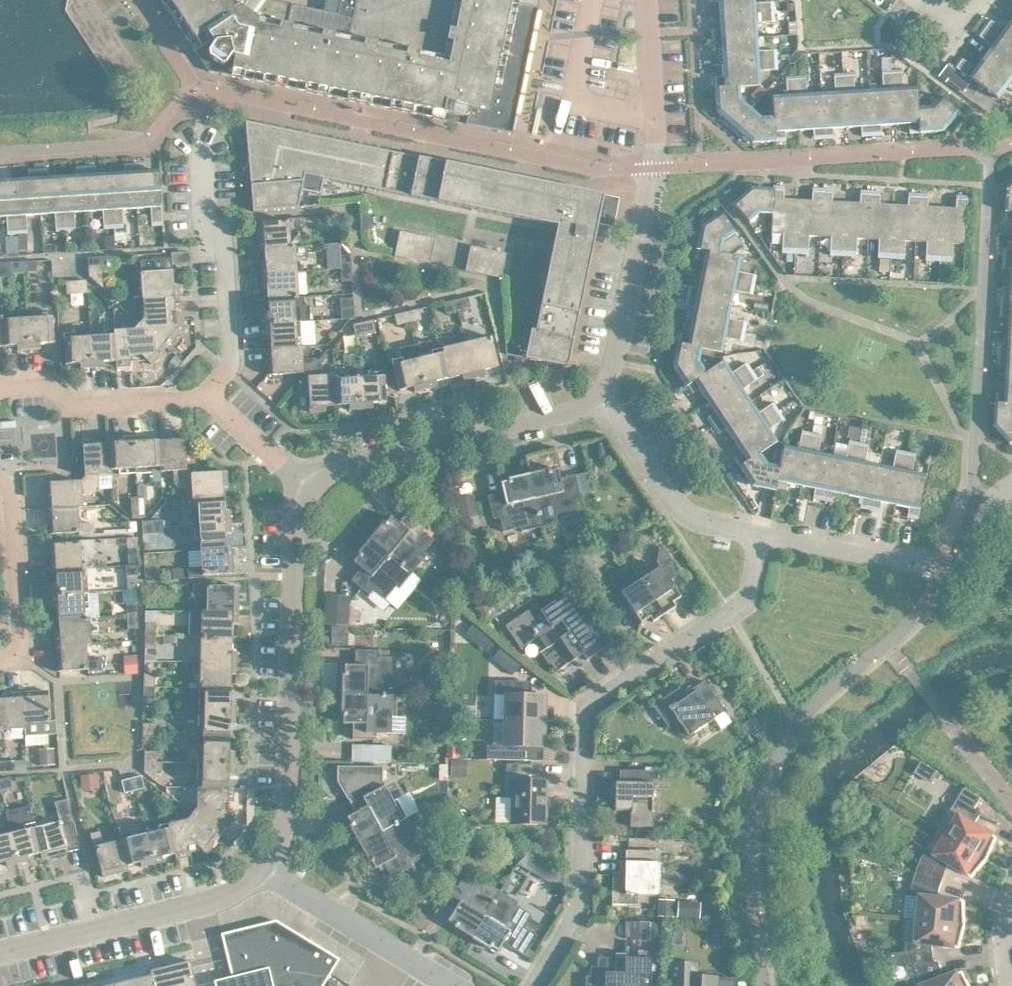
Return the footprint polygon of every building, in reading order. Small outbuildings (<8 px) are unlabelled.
[(212,65),(382,100),(516,128),(542,0),(541,0),(439,0),(434,25),(421,22),(399,17),(395,39),(353,31),(359,0),(328,0),(327,5),(302,0),(169,0),(212,65)] [(353,31),(395,39),(399,17),(421,22),(434,25),(439,0),(359,0),(353,31)] [(723,9),(777,6),(777,0),(723,0),(723,9)] [(714,24),(715,34),(761,31),(760,17),(778,16),(777,6),(723,9),(724,23),(714,24)] [(986,21),(1011,40),(1011,17),(1007,24),(992,13),(986,21)] [(987,51),(1011,70),(1011,40),(986,21),(981,29),(995,39),(987,51)] [(725,43),(726,57),(780,54),(779,44),(761,45),(761,31),(715,34),(716,44),(725,43)] [(895,51),(885,51),(885,65),(895,64),(895,51)] [(987,51),(978,62),(964,52),(957,60),(1001,93),(1010,80),(1011,82),(1011,70),(987,51)] [(717,72),(718,81),(743,80),(743,81),(764,80),(763,65),(781,63),(780,54),(726,57),(727,71),(717,72)] [(951,59),(942,71),(948,76),(951,73),(966,85),(973,76),(951,59)] [(886,83),(872,84),(875,130),(885,129),(884,119),(898,118),(895,64),(885,65),(886,83)] [(905,64),(895,64),(898,118),(912,118),(913,127),(923,127),(921,101),(922,101),(921,81),(906,82),(905,64)] [(838,86),(824,87),(827,132),(837,132),(836,122),(850,121),(847,67),(837,68),(838,86)] [(857,67),(847,67),(850,121),(865,121),(865,130),(875,130),(872,84),(858,85),(857,67)] [(775,90),(776,110),(777,110),(779,135),(789,135),(788,125),(802,124),(799,70),(789,71),(790,89),(775,90)] [(809,70),(799,70),(802,124),(817,123),(817,133),(827,132),(824,87),(810,88),(809,70)] [(719,105),(738,121),(754,102),(744,93),(743,81),(743,80),(718,81),(719,105)] [(935,101),(922,101),(921,101),(923,127),(947,125),(963,107),(944,90),(935,101)] [(754,102),(738,121),(755,137),(779,135),(777,110),(776,110),(764,111),(754,102)] [(560,220),(555,246),(538,324),(534,323),(528,352),(565,360),(567,360),(569,359),(570,359),(571,358),(572,356),(573,355),(601,218),(592,216),(598,187),(248,115),(256,205),(301,201),(305,184),(324,188),(327,172),(560,220)] [(128,166),(113,167),(117,221),(127,221),(125,203),(140,202),(137,156),(127,157),(128,166)] [(147,156),(137,156),(140,202),(154,201),(155,219),(166,218),(162,164),(147,165),(147,156)] [(80,169),(65,170),(69,224),(79,224),(77,206),(92,205),(89,159),(79,160),(80,169)] [(99,159),(89,159),(92,205),(106,204),(107,222),(117,221),(113,167),(99,168),(99,159)] [(31,172),(18,173),(21,227),(30,227),(29,209),(44,208),(41,162),(31,163),(31,172)] [(51,162),(41,162),(44,208),(58,207),(59,225),(69,224),(65,170),(51,171),(51,162)] [(0,165),(0,210),(10,210),(11,228),(21,227),(18,173),(3,174),(2,165),(0,165)] [(785,246),(798,247),(801,193),(787,192),(787,180),(777,180),(777,182),(778,182),(776,208),(775,208),(774,228),(786,228),(785,246)] [(763,207),(775,208),(776,208),(778,182),(777,182),(754,181),(735,197),(753,216),(763,207)] [(812,230),(823,230),(826,182),(816,182),(815,194),(801,193),(798,247),(811,248),(812,230)] [(833,249),(846,250),(849,196),(835,195),(835,183),(826,182),(823,230),(834,231),(833,249)] [(860,232),(871,233),(874,185),(864,184),(863,196),(849,196),(846,250),(859,250),(860,232)] [(881,252),(894,252),(897,198),(883,197),(883,185),(874,185),(871,233),(882,233),(881,252)] [(908,235),(919,235),(922,187),(912,187),(911,199),(897,198),(894,252),(907,253),(908,235)] [(929,254),(942,255),(945,201),(931,200),(931,188),(922,187),(919,235),(930,236),(929,254)] [(945,201),(942,255),(955,255),(956,237),(968,238),(970,190),(960,189),(959,202),(945,201)] [(704,219),(700,242),(725,248),(725,247),(727,234),(738,227),(724,206),(704,219)] [(263,243),(268,242),(294,240),(293,223),(306,222),(305,211),(292,212),(292,214),(261,216),(263,243)] [(352,215),(343,215),(344,227),(352,226),(352,215)] [(127,221),(117,221),(118,234),(127,234),(127,221)] [(398,250),(433,257),(439,232),(403,225),(398,250)] [(21,230),(9,231),(10,248),(21,248),(21,230)] [(31,235),(22,236),(23,243),(31,243),(31,235)] [(58,237),(46,238),(47,247),(58,247),(58,237)] [(264,256),(264,267),(300,265),(298,239),(294,240),(268,242),(269,255),(264,256)] [(468,264),(504,272),(509,247),(474,239),(468,264)] [(707,254),(704,268),(757,279),(759,269),(742,266),(745,251),(725,247),(725,248),(700,242),(698,252),(707,254)] [(343,250),(344,262),(354,262),(353,249),(343,250)] [(110,250),(91,251),(91,259),(104,258),(110,258),(110,250)] [(845,251),(845,260),(854,261),(854,251),(845,251)] [(143,254),(146,292),(182,290),(181,278),(176,279),(175,252),(143,254)] [(883,253),(883,266),(892,266),(892,253),(883,253)] [(39,254),(27,255),(27,266),(40,265),(39,254)] [(27,266),(27,255),(14,256),(15,266),(27,266)] [(14,256),(1,257),(2,271),(15,270),(15,266),(14,256)] [(91,259),(92,270),(105,269),(104,258),(91,259)] [(354,262),(344,262),(345,275),(355,275),(354,262)] [(270,278),(271,292),(297,290),(297,291),(302,291),(300,265),(264,267),(265,279),(270,278)] [(692,280),(690,289),(735,299),(738,285),(755,288),(757,279),(704,268),(701,282),(692,280)] [(80,287),(79,274),(69,275),(70,288),(80,287)] [(89,274),(79,274),(80,287),(90,287),(89,274)] [(697,301),(695,315),(748,326),(750,316),(732,312),(735,299),(690,289),(688,299),(697,301)] [(147,312),(142,317),(169,341),(184,324),(174,315),(173,304),(182,303),(182,290),(146,292),(147,312)] [(267,306),(268,318),(303,315),(302,299),(297,299),(297,291),(297,290),(271,292),(272,306),(267,306)] [(471,291),(459,294),(461,304),(473,301),(471,291)] [(343,292),(344,303),(357,302),(356,292),(343,292)] [(461,304),(459,294),(446,297),(449,307),(461,304)] [(758,295),(756,303),(770,306),(771,298),(758,295)] [(1004,301),(1004,311),(1011,311),(1011,301),(1004,301)] [(357,302),(344,303),(344,313),(357,312),(357,302)] [(422,303),(410,305),(412,316),(424,313),(422,303)] [(412,316),(410,305),(397,308),(400,319),(412,316)] [(45,311),(30,312),(32,343),(43,342),(43,338),(58,337),(56,306),(45,306),(45,311)] [(15,308),(5,309),(7,340),(20,339),(21,344),(32,343),(30,312),(15,313),(15,308)] [(376,314),(366,316),(369,328),(379,326),(376,314)] [(273,329),(274,343),(300,341),(300,340),(299,332),(304,332),(303,315),(268,318),(268,329),(273,329)] [(682,327),(680,337),(705,342),(725,346),(728,332),(746,335),(748,326),(695,315),(692,329),(682,327)] [(369,328),(366,316),(356,318),(359,331),(369,328)] [(137,323),(118,324),(120,355),(119,355),(119,360),(133,359),(133,349),(144,349),(154,358),(169,341),(142,317),(137,323)] [(108,329),(93,330),(95,361),(106,361),(106,356),(119,355),(120,355),(118,324),(107,325),(108,329)] [(95,361),(93,330),(78,331),(78,327),(67,327),(69,358),(83,357),(83,362),(95,361)] [(494,330),(469,336),(477,371),(489,368),(487,364),(501,360),(494,330)] [(469,336),(444,342),(452,372),(465,369),(466,374),(477,371),(469,336)] [(1002,349),(1011,349),(1011,336),(1011,339),(1002,339),(1002,349)] [(676,360),(689,380),(710,366),(709,365),(702,354),(705,342),(680,337),(676,360)] [(306,366),(311,366),(321,354),(319,352),(306,353),(305,340),(300,340),(300,341),(274,343),(275,353),(270,353),(271,369),(306,366)] [(436,349),(421,353),(428,383),(440,380),(438,376),(452,372),(444,342),(434,345),(436,349)] [(332,349),(328,346),(322,354),(325,357),(332,349)] [(1010,373),(1011,373),(1011,349),(1002,349),(1001,359),(1011,359),(1010,373)] [(428,383),(421,353),(407,356),(405,352),(395,354),(402,384),(416,381),(417,386),(428,383)] [(321,354),(311,366),(311,370),(313,406),(329,405),(328,400),(339,399),(337,369),(324,369),(324,356),(321,354)] [(702,383),(710,395),(755,365),(750,357),(735,367),(726,354),(709,365),(710,366),(689,380),(694,388),(702,383)] [(762,360),(755,365),(760,373),(767,369),(762,360)] [(377,371),(362,372),(364,403),(375,402),(375,397),(389,396),(387,365),(377,366),(377,371)] [(710,412),(715,420),(753,395),(746,383),(760,373),(755,365),(710,395),(718,406),(710,412)] [(347,368),(337,369),(339,399),(352,399),(353,403),(364,403),(362,372),(347,373),(347,368)] [(999,397),(1011,397),(1011,373),(1010,373),(1009,387),(1000,387),(999,397)] [(729,423),(737,435),(782,405),(776,396),(761,407),(753,395),(715,420),(721,428),(729,423)] [(1011,436),(1011,397),(999,397),(998,421),(1011,436)] [(736,452),(742,460),(763,446),(763,447),(780,435),(772,423),(787,413),(782,405),(737,435),(744,446),(736,452)] [(114,468),(114,463),(113,463),(112,437),(111,437),(109,413),(97,414),(98,433),(85,434),(88,470),(88,474),(100,485),(102,482),(101,469),(114,468)] [(852,420),(850,432),(862,435),(864,422),(852,420)] [(790,477),(804,480),(815,427),(805,425),(802,442),(787,439),(783,459),(784,460),(779,485),(788,487),(790,477)] [(816,492),(826,494),(835,449),(821,446),(824,429),(815,427),(804,480),(818,483),(816,492)] [(177,478),(179,480),(189,468),(189,464),(190,464),(187,428),(172,429),(172,434),(162,434),(164,460),(163,460),(163,465),(176,464),(177,478)] [(155,461),(163,460),(164,460),(162,434),(148,435),(148,430),(137,431),(139,467),(155,466),(155,461)] [(122,468),(139,467),(137,431),(125,432),(125,436),(112,437),(113,463),(114,463),(122,463),(122,468)] [(837,487),(851,489),(862,436),(852,434),(849,452),(835,449),(826,494),(835,496),(837,487)] [(608,436),(599,436),(599,452),(608,452),(608,436)] [(863,502),(873,503),(882,459),(868,456),(871,438),(862,436),(851,489),(865,492),(863,502)] [(884,496),(898,499),(909,446),(899,444),(896,461),(882,459),(873,503),(882,505),(884,496)] [(755,480),(779,485),(784,460),(783,459),(770,457),(763,447),(763,446),(742,460),(755,480)] [(909,446),(898,499),(912,502),(910,511),(921,513),(930,468),(915,465),(919,448),(909,446)] [(552,462),(531,467),(544,520),(565,515),(564,511),(581,507),(577,493),(583,491),(583,489),(578,468),(563,472),(560,462),(552,464),(552,462)] [(195,494),(200,494),(200,493),(226,491),(226,481),(230,481),(230,465),(194,467),(194,468),(189,468),(179,480),(182,482),(195,481),(195,494)] [(593,465),(578,468),(583,489),(598,485),(593,465)] [(544,520),(531,467),(511,472),(511,474),(503,476),(506,486),(490,489),(496,513),(502,511),(506,526),(523,521),(524,525),(544,520)] [(98,487),(100,485),(88,474),(84,474),(48,476),(49,492),(54,491),(55,501),(55,502),(81,500),(81,501),(86,501),(85,488),(98,487)] [(476,489),(459,493),(466,521),(483,517),(476,489)] [(134,491),(134,501),(147,500),(147,490),(140,491),(134,491)] [(196,502),(197,518),(233,516),(232,505),(227,505),(226,491),(200,493),(200,494),(201,502),(196,502)] [(82,518),(81,501),(81,500),(55,502),(55,501),(50,501),(51,528),(82,526),(82,528),(96,527),(95,517),(82,518)] [(147,500),(134,501),(135,512),(148,511),(147,500)] [(387,515),(373,531),(415,566),(429,550),(426,547),(437,534),(425,524),(429,519),(411,504),(401,516),(394,510),(388,516),(387,515)] [(156,527),(155,514),(145,515),(145,528),(156,527)] [(165,514),(155,514),(156,527),(166,527),(165,514)] [(133,516),(130,516),(131,525),(139,525),(139,516),(133,516)] [(203,534),(203,543),(229,541),(229,528),(233,527),(233,516),(197,518),(198,535),(203,534)] [(415,566),(373,531),(360,548),(361,549),(356,555),(364,562),(354,574),(372,589),(376,584),(388,593),(399,580),(402,583),(415,566)] [(54,564),(58,564),(58,563),(84,562),(83,544),(97,544),(96,533),(82,534),(82,536),(52,538),(54,564)] [(229,541),(203,543),(204,561),(191,561),(191,572),(205,571),(205,569),(236,567),(234,540),(229,541)] [(140,542),(131,542),(132,559),(141,558),(140,542)] [(662,561),(643,573),(667,609),(679,601),(676,596),(684,590),(673,573),(683,567),(667,542),(661,545),(659,556),(662,561)] [(139,569),(142,569),(141,558),(132,559),(128,559),(129,570),(139,569)] [(54,577),(55,589),(91,587),(90,570),(85,571),(84,562),(58,563),(58,564),(59,577),(54,577)] [(188,562),(171,563),(172,573),(188,572),(188,562)] [(139,569),(129,570),(130,584),(140,583),(139,569)] [(667,609),(643,573),(624,586),(621,581),(610,579),(605,583),(621,608),(632,601),(644,617),(652,611),(655,616),(667,609)] [(210,588),(209,605),(240,606),(241,580),(210,580),(210,578),(196,577),(196,588),(210,588)] [(162,580),(150,581),(151,592),(162,592),(162,580)] [(508,619),(524,643),(542,630),(549,641),(542,645),(552,659),(554,657),(559,666),(585,648),(589,654),(614,637),(578,582),(545,604),(541,598),(508,619)] [(130,584),(125,584),(126,597),(129,597),(140,596),(141,596),(141,595),(140,583),(130,584)] [(61,600),(62,614),(88,612),(88,611),(87,603),(92,603),(91,587),(55,589),(56,600),(61,600)] [(478,604),(489,611),(499,595),(488,588),(478,604)] [(129,597),(130,609),(140,609),(140,596),(129,597)] [(149,604),(148,616),(159,617),(161,617),(161,604),(149,604)] [(192,630),(204,630),(235,631),(235,618),(240,618),(240,606),(209,605),(192,604),(192,630)] [(140,609),(130,609),(131,622),(141,621),(140,609)] [(58,628),(58,639),(89,637),(89,638),(94,637),(92,611),(88,611),(88,612),(62,614),(62,627),(58,628)] [(148,616),(148,629),(158,629),(159,617),(148,616)] [(334,619),(334,639),(350,640),(351,620),(334,619)] [(476,619),(468,628),(479,637),(484,631),(487,628),(476,619)] [(158,629),(148,629),(148,642),(158,642),(158,629)] [(166,629),(166,637),(179,637),(179,629),(166,629)] [(204,630),(203,656),(239,656),(239,645),(234,645),(235,631),(204,630)] [(89,637),(58,639),(60,665),(90,663),(91,665),(104,664),(104,654),(90,655),(89,638),(89,637)] [(148,642),(147,654),(159,655),(160,642),(158,642),(148,642)] [(345,666),(344,688),(399,689),(400,668),(396,668),(396,650),(381,650),(381,643),(358,643),(357,658),(347,658),(347,666),(345,666)] [(503,643),(495,652),(514,669),(523,659),(503,643)] [(140,648),(126,649),(127,667),(141,666),(140,648)] [(202,681),(207,682),(207,681),(234,682),(234,668),(239,668),(239,656),(203,656),(202,681)] [(147,667),(147,679),(157,680),(157,667),(147,667)] [(657,700),(669,719),(679,712),(691,730),(727,706),(728,707),(729,707),(707,674),(687,688),(682,680),(681,680),(682,682),(654,700),(655,701),(657,700)] [(508,688),(508,714),(548,715),(548,689),(526,689),(527,675),(499,675),(498,688),(508,688)] [(157,680),(147,679),(146,692),(157,692),(157,680)] [(202,690),(202,706),(238,707),(238,695),(233,695),(234,682),(207,681),(207,682),(207,690),(202,690)] [(51,685),(25,686),(27,717),(28,722),(27,722),(28,729),(59,727),(58,714),(53,714),(51,685)] [(14,692),(0,693),(2,719),(1,719),(1,724),(27,722),(28,722),(27,717),(25,686),(13,687),(14,692)] [(399,689),(344,688),(344,709),(346,709),(346,717),(356,717),(355,733),(379,734),(379,727),(394,728),(394,710),(398,710),(399,689)] [(206,722),(206,731),(232,732),(233,718),(237,719),(238,707),(202,706),(201,722),(206,722)] [(508,714),(498,713),(497,739),(490,739),(490,753),(525,754),(525,741),(547,741),(548,715),(508,714)] [(146,717),(145,730),(156,730),(156,717),(146,717)] [(201,740),(201,756),(237,757),(237,746),(232,746),(232,732),(206,731),(206,740),(201,740)] [(451,739),(451,752),(460,752),(460,739),(451,739)] [(57,742),(42,743),(43,759),(58,758),(57,742)] [(147,745),(147,755),(160,755),(160,745),(147,745)] [(16,754),(4,755),(5,765),(17,765),(16,754)] [(160,755),(147,755),(147,765),(160,765),(160,755)] [(454,755),(454,770),(469,771),(469,755),(454,755)] [(205,773),(205,781),(205,782),(231,782),(231,769),(236,769),(237,757),(201,756),(200,772),(205,773)] [(514,817),(549,818),(550,775),(521,774),(521,758),(509,757),(508,789),(511,792),(514,792),(514,817)] [(352,819),(362,837),(410,811),(400,793),(396,795),(385,774),(385,760),(341,760),(340,774),(350,793),(351,792),(358,806),(350,811),(353,818),(352,819)] [(618,804),(634,804),(633,820),(655,821),(657,765),(623,764),(622,776),(618,776),(618,804)] [(101,768),(83,769),(84,783),(102,781),(101,768)] [(144,769),(134,771),(137,784),(147,781),(144,769)] [(13,771),(0,774),(3,784),(15,781),(13,771)] [(137,784),(134,771),(124,774),(127,786),(137,784)] [(199,801),(195,807),(223,830),(237,812),(226,804),(226,796),(236,796),(236,782),(231,782),(205,782),(205,781),(200,781),(200,791),(199,801)] [(940,822),(990,853),(1000,831),(978,818),(985,807),(978,802),(984,792),(968,782),(962,792),(954,804),(952,803),(940,822)] [(44,847),(43,847),(44,852),(82,842),(70,793),(58,796),(62,815),(38,821),(44,847)] [(8,805),(11,819),(20,858),(32,855),(30,850),(43,847),(44,847),(38,821),(37,816),(36,817),(32,799),(8,805)] [(177,802),(167,804),(169,815),(180,812),(177,802)] [(190,813),(171,817),(178,848),(179,852),(193,849),(190,840),(198,838),(209,847),(223,830),(195,807),(190,813)] [(410,811),(362,837),(372,856),(374,855),(378,862),(386,858),(394,871),(415,860),(412,854),(425,847),(416,832),(420,830),(410,811)] [(489,817),(477,811),(469,824),(480,831),(489,817)] [(162,824),(148,828),(155,858),(166,856),(165,851),(178,848),(171,817),(161,820),(162,824)] [(8,856),(9,860),(20,858),(11,819),(0,821),(0,858),(8,856)] [(920,866),(946,874),(950,861),(953,858),(975,871),(990,853),(940,822),(928,842),(930,844),(924,853),(920,866)] [(123,834),(106,838),(103,825),(93,827),(96,841),(98,840),(105,870),(131,864),(130,859),(129,859),(123,834)] [(121,829),(123,834),(129,859),(130,859),(143,856),(144,861),(155,858),(148,828),(133,831),(132,827),(121,829)] [(615,898),(641,899),(641,887),(661,888),(663,845),(629,844),(628,867),(616,866),(615,898)] [(924,891),(922,913),(968,918),(967,894),(941,892),(942,887),(946,874),(920,866),(916,878),(915,890),(924,891)] [(456,920),(474,931),(503,885),(485,874),(483,877),(468,868),(460,881),(454,877),(442,897),(455,906),(450,914),(457,918),(456,920)] [(503,885),(474,931),(492,942),(493,941),(500,945),(506,936),(527,950),(539,929),(526,921),(534,908),(519,899),(521,896),(503,885)] [(661,893),(661,910),(677,910),(677,894),(661,893)] [(681,896),(680,912),(703,913),(703,897),(681,896)] [(562,898),(556,907),(561,910),(567,901),(562,898)] [(909,947),(910,960),(937,956),(936,943),(936,938),(962,941),(968,918),(922,913),(919,935),(910,934),(909,947)] [(217,975),(219,985),(277,985),(295,982),(302,985),(322,985),(342,954),(279,915),(225,928),(235,971),(217,975)] [(632,916),(632,934),(652,934),(653,916),(632,916)] [(684,919),(671,919),(670,937),(684,938),(684,919)] [(653,952),(600,951),(600,961),(593,960),(593,970),(588,970),(588,985),(608,985),(608,982),(617,982),(617,985),(652,985),(653,952)] [(158,985),(200,985),(192,955),(152,964),(154,969),(158,985)] [(965,965),(947,972),(941,956),(937,957),(937,956),(910,960),(912,973),(916,984),(925,981),(926,985),(976,985),(965,965)] [(736,974),(720,973),(720,971),(699,970),(699,958),(673,957),(672,985),(736,985),(736,974)] [(154,969),(115,978),(117,985),(158,985),(154,969)] [(115,978),(82,985),(117,985),(115,978)]
